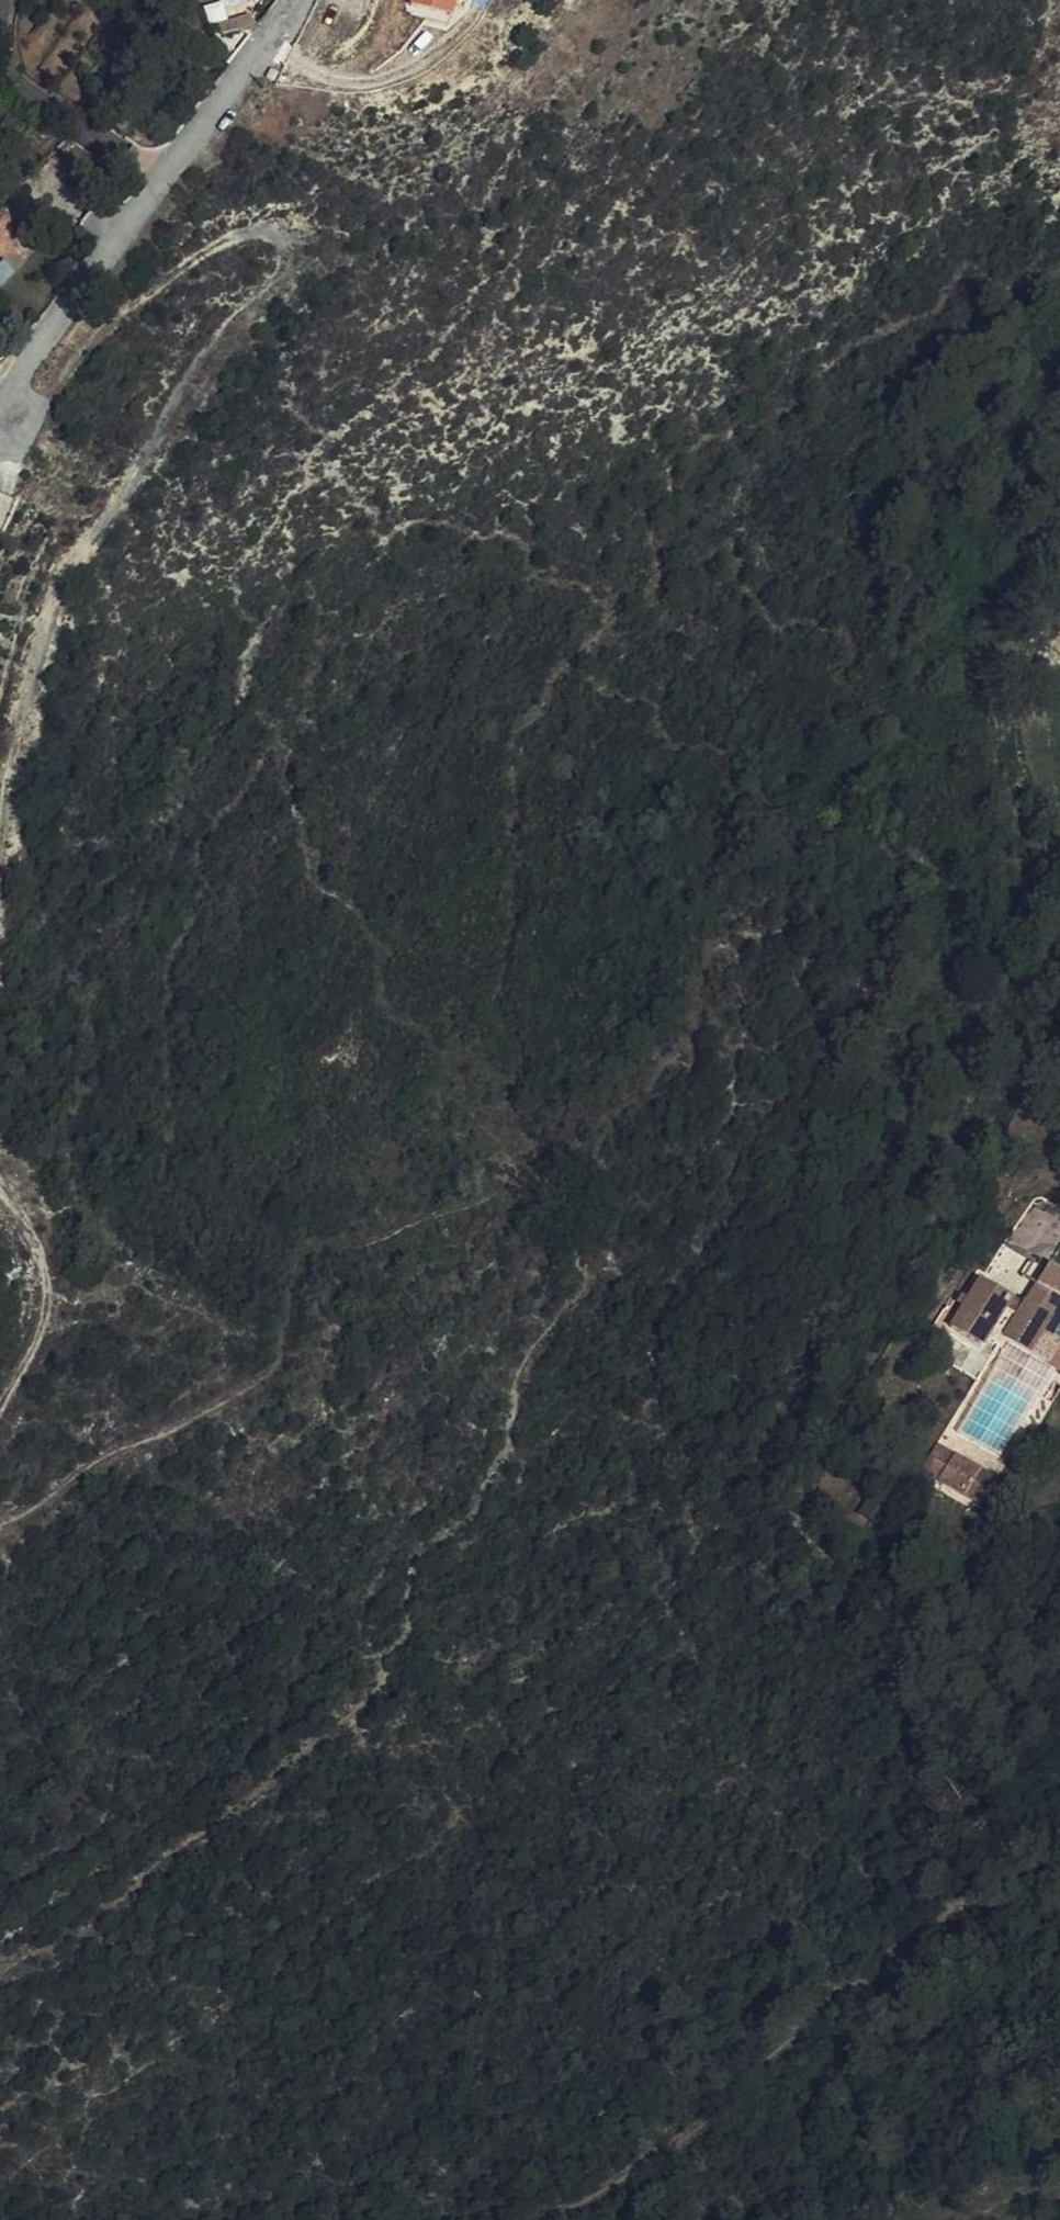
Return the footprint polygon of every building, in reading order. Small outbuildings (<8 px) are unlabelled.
[(413,6),(397,54),(420,61),(424,48),(437,52),(445,30),(451,32),(456,16),(462,0),(394,0),(413,6)] [(964,1349),(995,1370),(1006,1354),(1058,1389),(1059,1386),(1059,1296),(1038,1328),(997,1300),(964,1349)] [(947,1465),(929,1492),(947,1504),(965,1477),(947,1465)] [(965,1477),(947,1504),(970,1519),(988,1492),(965,1477)] [(900,1491),(895,1497),(909,1508),(914,1502),(900,1491)] [(988,1492),(970,1519),(987,1531),(1005,1504),(988,1492)]
